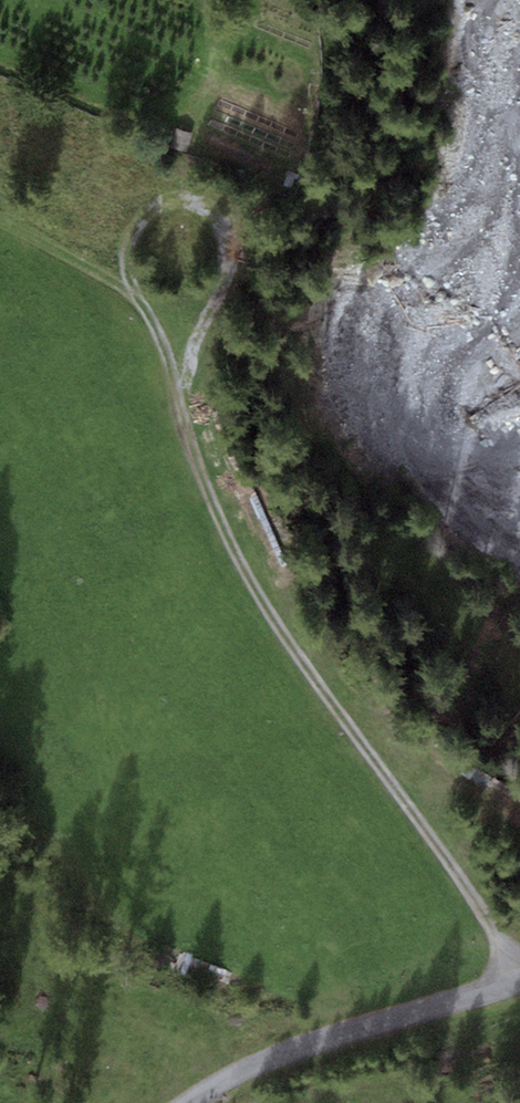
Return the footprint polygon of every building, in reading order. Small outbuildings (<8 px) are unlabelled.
[(194,135),(176,128),(169,148),(186,155),(194,135)]
